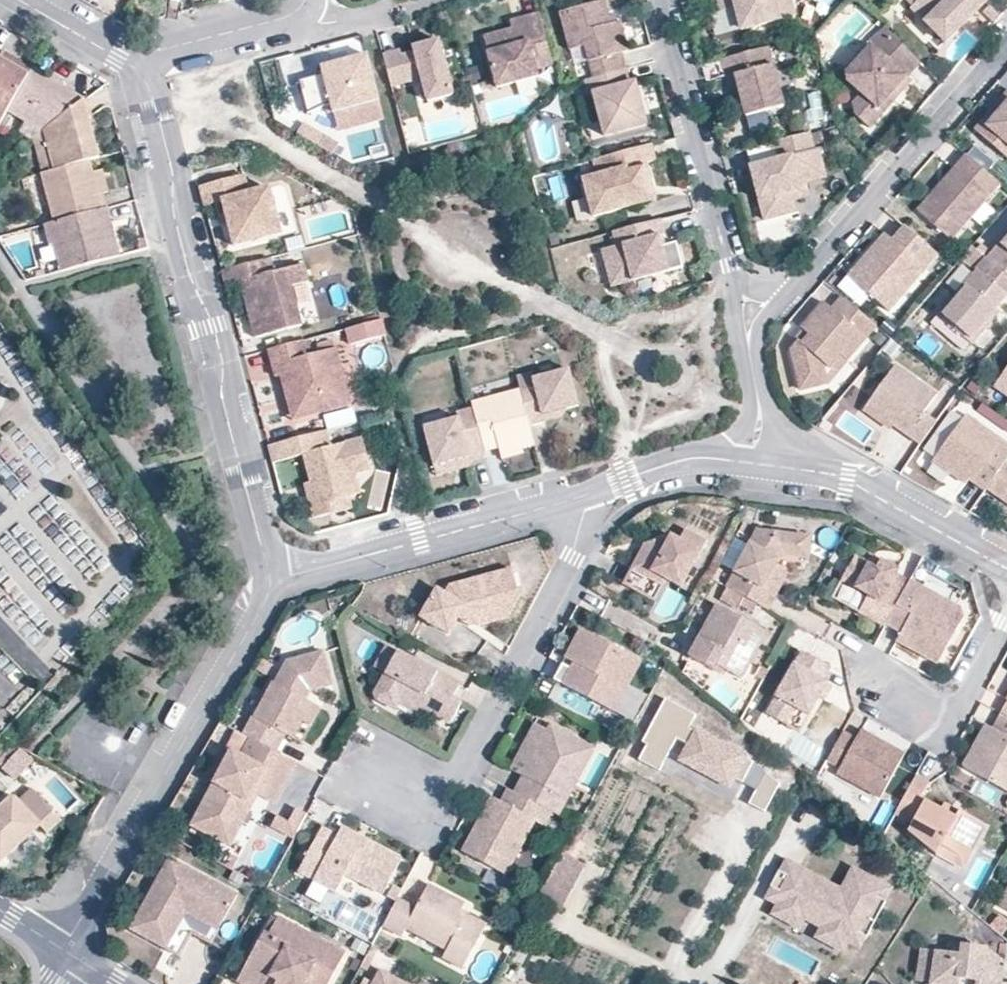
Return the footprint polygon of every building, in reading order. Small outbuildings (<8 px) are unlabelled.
[(628,67),(623,50),(632,47),(624,18),(616,20),(614,13),(611,0),(606,0),(563,11),(573,45),(588,41),(597,76),(628,67)] [(720,10),(732,7),(738,28),(794,14),(790,0),(717,0),(720,10)] [(989,2),(987,0),(921,0),(913,8),(948,42),(989,2)] [(738,28),(732,7),(720,10),(710,13),(716,34),(738,28)] [(616,20),(624,18),(622,11),(614,13),(616,20)] [(556,64),(543,13),(525,17),(526,24),(512,27),(485,34),(498,85),(541,74),(540,68),(556,64)] [(526,24),(525,17),(510,21),(512,27),(526,24)] [(905,78),(920,63),(887,28),(869,46),(872,48),(852,68),(852,79),(861,87),(851,96),(855,110),(869,123),(893,99),(888,94),(905,78)] [(439,37),(424,41),(427,50),(442,45),(439,37)] [(402,46),(385,51),(394,86),(421,78),(428,101),(455,92),(442,45),(427,50),(424,41),(413,44),(415,52),(405,55),(402,46)] [(767,46),(722,57),(726,75),(733,73),(738,91),(743,113),(782,104),(767,46)] [(0,124),(8,112),(32,70),(32,69),(1,52),(0,54),(0,124)] [(337,116),(382,104),(369,55),(322,68),(323,74),(299,80),(308,114),(335,105),(337,116)] [(722,57),(697,63),(701,81),(726,75),(722,57)] [(634,84),(629,67),(628,67),(597,76),(586,78),(592,95),(595,94),(607,139),(650,126),(639,82),(634,84)] [(83,100),(32,70),(8,112),(25,121),(42,132),(43,131),(83,100)] [(733,73),(726,75),(730,93),(738,91),(733,73)] [(910,83),(905,78),(888,94),(893,99),(910,83)] [(972,127),(1006,157),(1006,88),(972,127)] [(99,158),(83,100),(43,131),(53,170),(91,160),(99,158)] [(42,132),(25,121),(19,133),(31,140),(42,132)] [(809,131),(775,140),(780,158),(748,166),(764,219),(796,211),(792,200),(810,196),(806,182),(826,177),(818,149),(815,150),(809,131)] [(780,158),(775,140),(743,149),(748,166),(780,158)] [(654,184),(648,160),(659,157),(654,141),(596,157),(600,172),(585,177),(591,199),(594,213),(627,205),(624,192),(654,184)] [(999,183),(963,152),(951,166),(956,171),(941,189),(936,184),(915,210),(950,239),(999,183)] [(91,160),(53,170),(41,174),(54,222),(105,208),(102,195),(99,196),(94,173),(91,160)] [(956,171),(951,166),(936,184),(941,189),(956,171)] [(99,171),(94,173),(99,196),(102,195),(105,195),(99,171)] [(199,187),(204,207),(215,204),(222,202),(229,226),(235,248),(283,235),(270,190),(250,195),(245,175),(199,187)] [(658,196),(654,184),(624,192),(627,205),(658,196)] [(594,213),(591,199),(579,202),(582,216),(594,213)] [(222,202),(215,204),(222,228),(229,226),(222,202)] [(109,223),(105,208),(54,222),(43,225),(49,248),(55,246),(62,272),(118,257),(114,241),(106,243),(103,225),(109,223)] [(664,217),(615,230),(618,244),(603,248),(612,285),(668,270),(662,245),(659,236),(668,234),(664,217)] [(114,241),(109,223),(103,225),(106,243),(114,241)] [(935,253),(901,224),(890,238),(880,250),(871,243),(844,274),(887,310),(935,253)] [(880,250),(890,238),(881,231),(871,243),(880,250)] [(986,261),(1006,279),(1006,238),(986,261)] [(683,266),(676,241),(662,245),(668,270),(683,266)] [(957,259),(974,272),(936,317),(970,346),(992,319),(988,316),(994,308),(1006,294),(1006,279),(986,261),(969,246),(957,259)] [(222,268),(226,285),(241,282),(249,313),(254,312),(255,317),(250,319),(255,337),(302,325),(293,287),(310,283),(305,263),(275,271),(271,256),(222,268)] [(875,325),(841,297),(832,309),(822,301),(801,326),(810,333),(803,342),(798,338),(790,348),(803,391),(825,384),(821,368),(825,365),(827,366),(838,353),(846,360),(875,325)] [(988,316),(992,319),(999,312),(994,308),(988,316)] [(384,338),(380,323),(345,332),(349,347),(384,338)] [(810,333),(801,326),(794,335),(798,338),(803,342),(810,333)] [(305,343),(270,352),(277,377),(283,376),(290,403),(295,402),(300,421),(350,408),(336,352),(309,359),(305,343)] [(835,373),(846,360),(838,353),(827,366),(835,373)] [(891,428),(918,446),(933,424),(919,414),(932,396),(892,367),(863,406),(891,428)] [(516,375),(519,386),(528,421),(550,415),(548,410),(556,407),(563,412),(565,411),(568,404),(578,401),(567,368),(533,377),(530,371),(516,375)] [(992,389),(1006,399),(1006,368),(992,389)] [(519,386),(471,401),(472,405),(483,449),(499,443),(501,449),(522,444),(533,441),(528,421),(519,386)] [(295,402),(290,403),(295,422),(300,421),(295,402)] [(468,458),(485,453),(483,449),(472,405),(454,409),(455,415),(422,424),(433,464),(466,454),(468,458)] [(887,432),(891,428),(863,406),(859,412),(887,432)] [(550,415),(563,412),(556,407),(548,410),(550,415)] [(984,491),(985,489),(1004,463),(1006,458),(1006,450),(962,419),(930,465),(947,478),(949,474),(953,469),(968,480),(984,491)] [(324,434),(267,448),(271,465),(304,457),(312,485),(315,494),(307,496),(315,522),(331,518),(328,507),(349,502),(357,487),(354,476),(370,472),(362,440),(328,448),(324,434)] [(524,451),(522,444),(501,449),(503,457),(524,451)] [(470,464),(468,458),(466,454),(433,464),(435,473),(470,464)] [(985,489),(998,498),(1002,492),(1006,495),(1006,465),(1004,463),(985,489)] [(964,485),(968,480),(953,469),(949,474),(964,485)] [(315,494),(312,485),(305,487),(307,496),(315,494)] [(998,498),(1006,504),(1006,495),(1002,492),(998,498)] [(351,512),(349,502),(328,507),(331,518),(351,512)] [(690,519),(685,529),(681,537),(672,532),(666,528),(650,535),(637,560),(653,570),(657,562),(670,569),(687,578),(712,530),(690,519)] [(681,537),(685,529),(676,524),(672,532),(681,537)] [(760,531),(727,589),(747,601),(769,613),(778,596),(765,589),(778,568),(783,558),(806,562),(810,540),(760,531)] [(863,609),(888,622),(889,620),(911,582),(898,575),(901,569),(885,561),(881,568),(873,563),(858,555),(845,579),(871,594),(863,609)] [(877,556),(873,563),(881,568),(885,561),(877,556)] [(667,576),(670,569),(657,562),(653,570),(667,576)] [(462,617),(465,615),(476,613),(476,617),(477,620),(499,614),(495,598),(515,594),(509,567),(448,581),(444,589),(436,585),(420,615),(446,630),(455,612),(462,617)] [(790,575),(778,568),(765,589),(778,596),(790,575)] [(963,608),(913,579),(911,582),(889,620),(905,629),(900,639),(916,648),(920,641),(928,646),(925,653),(941,662),(968,616),(963,608)] [(747,601),(727,589),(720,600),(741,611),(747,601)] [(505,613),(515,594),(495,598),(499,614),(505,613)] [(689,657),(713,670),(715,665),(726,671),(743,680),(769,635),(718,607),(689,657)] [(567,662),(574,666),(582,670),(579,676),(571,672),(563,687),(616,714),(641,665),(581,634),(567,662)] [(381,669),(393,647),(382,641),(370,663),(381,669)] [(916,648),(925,653),(928,646),(920,641),(916,648)] [(317,647),(286,654),(274,676),(270,674),(270,676),(252,709),(250,708),(239,729),(245,733),(275,748),(285,728),(292,733),(303,713),(297,710),(305,695),(304,694),(297,691),(301,683),(308,686),(309,684),(326,679),(317,647)] [(422,663),(393,647),(381,669),(370,688),(374,696),(390,705),(393,698),(397,691),(416,702),(447,719),(458,700),(449,695),(456,681),(431,667),(427,673),(419,669),(422,663)] [(820,698),(828,685),(822,682),(831,667),(802,651),(768,712),(788,723),(796,709),(810,717),(820,698)] [(703,690),(713,670),(689,657),(681,671),(703,690)] [(431,667),(422,663),(419,669),(427,673),(431,667)] [(715,665),(713,670),(723,676),(726,671),(715,665)] [(582,670),(574,666),(571,672),(579,676),(582,670)] [(304,694),(308,686),(301,683),(297,691),(304,694)] [(834,689),(828,685),(820,698),(827,701),(834,689)] [(397,691),(393,698),(412,709),(416,702),(397,691)] [(297,710),(303,713),(310,718),(319,702),(305,695),(297,710)] [(689,731),(697,718),(665,701),(642,744),(645,746),(636,761),(659,773),(676,741),(689,748),(681,762),(729,788),(733,781),(742,786),(753,765),(689,731)] [(1001,716),(994,730),(987,741),(979,736),(964,763),(967,771),(1006,794),(1006,719),(1001,716)] [(507,769),(521,776),(545,730),(532,723),(507,769)] [(512,791),(551,811),(556,814),(593,747),(549,723),(545,730),(521,776),(512,791)] [(986,725),(979,736),(987,741),(994,730),(986,725)] [(843,731),(829,756),(843,764),(838,771),(882,796),(901,762),(882,751),(886,744),(862,731),(858,739),(843,731)] [(270,797),(292,757),(275,748),(245,733),(236,749),(228,745),(186,819),(205,829),(228,823),(248,786),(270,797)] [(0,758),(0,765),(3,767),(20,748),(14,743),(0,758)] [(882,751),(901,762),(905,755),(886,744),(882,751)] [(20,748),(3,767),(16,779),(33,760),(20,748)] [(756,793),(766,775),(753,765),(742,786),(756,793)] [(918,772),(897,808),(914,818),(910,826),(941,843),(945,835),(964,845),(970,836),(979,841),(989,823),(961,808),(956,815),(922,795),(931,779),(918,772)] [(765,816),(780,787),(766,775),(756,793),(748,808),(765,816)] [(512,791),(505,787),(498,799),(488,794),(457,852),(506,878),(535,823),(543,827),(551,811),(512,791)] [(31,788),(18,800),(13,795),(0,806),(0,861),(40,824),(47,831),(61,820),(31,788)] [(293,841),(307,816),(296,810),(288,824),(276,818),(271,828),(293,841)] [(355,844),(358,838),(343,830),(338,839),(322,831),(298,875),(335,894),(344,877),(383,897),(402,861),(367,843),(364,849),(355,844)] [(945,835),(941,843),(969,859),(979,841),(970,836),(964,845),(945,835)] [(367,843),(358,838),(355,844),(364,849),(367,843)] [(551,872),(541,891),(565,905),(575,886),(590,858),(567,844),(551,872)] [(843,895),(855,874),(886,891),(881,901),(886,903),(893,889),(852,867),(841,888),(786,858),(779,871),(798,881),(802,873),(843,895)] [(167,948),(185,912),(191,900),(225,917),(237,894),(168,860),(132,930),(167,948)] [(866,939),(886,903),(881,901),(886,891),(855,874),(843,895),(802,873),(798,881),(779,871),(771,886),(775,889),(771,897),(782,903),(777,913),(797,924),(803,914),(825,927),(820,937),(841,948),(846,938),(857,944),(861,936),(866,939)] [(764,899),(775,905),(770,915),(799,931),(805,921),(818,929),(813,939),(843,955),(848,945),(859,951),(866,939),(861,936),(857,944),(846,938),(841,948),(820,937),(825,927),(803,914),(797,924),(777,913),(782,903),(771,897),(775,889),(771,886),(764,899)] [(398,901),(403,891),(398,888),(391,901),(397,903),(398,901)] [(397,903),(384,927),(403,937),(407,930),(427,940),(430,933),(453,944),(449,951),(444,960),(468,972),(486,937),(460,924),(463,919),(460,917),(461,915),(465,907),(430,889),(419,912),(398,901),(397,903)] [(191,900),(185,912),(220,929),(225,917),(191,900)] [(274,914),(267,928),(262,926),(240,968),(267,982),(272,972),(295,983),(327,983),(345,947),(277,911),(274,914)] [(267,928),(274,914),(270,911),(262,926),(267,928)] [(460,924),(486,937),(490,930),(461,915),(460,917),(463,919),(460,924)] [(430,933),(427,940),(449,951),(453,944),(430,933)] [(1003,983),(1006,964),(984,949),(961,946),(959,955),(921,950),(916,982),(926,983),(927,983),(1003,983)] [(382,967),(372,983),(413,983),(382,967)] [(240,968),(234,978),(246,983),(265,983),(267,982),(240,968)] [(272,972),(267,982),(270,983),(295,983),(272,972)]
